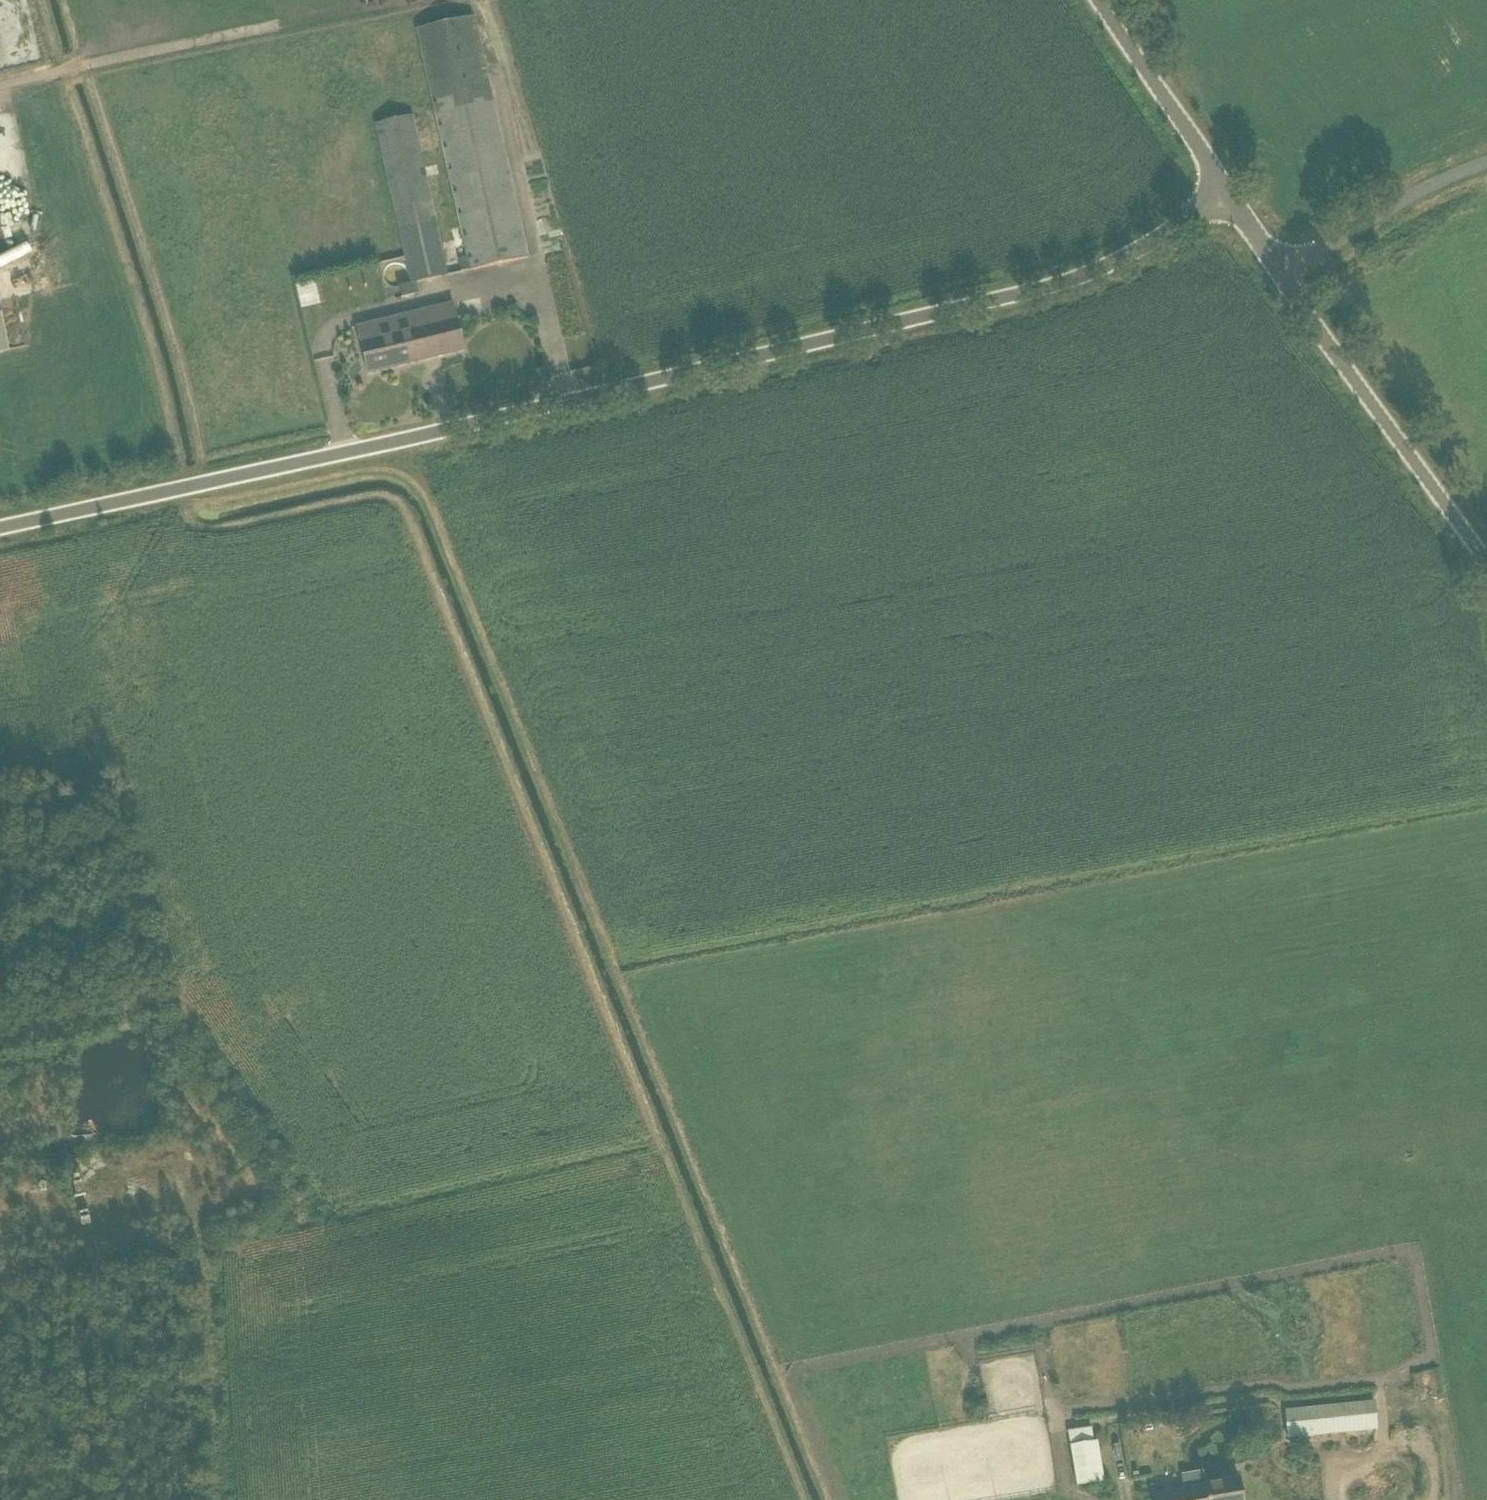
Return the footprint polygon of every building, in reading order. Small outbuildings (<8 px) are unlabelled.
[(465,258),(458,260),(461,273),(529,258),(476,16),(415,30),(465,258)] [(412,284),(448,276),(445,263),(412,116),(377,124),(412,284)] [(307,290),(299,292),(302,301),(309,300),(307,290)] [(360,342),(368,375),(465,351),(453,304),(382,321),(386,335),(360,342)] [(9,352),(0,310),(0,354),(9,352)] [(88,1211),(79,1213),(82,1226),(91,1224),(88,1211)] [(1432,1370),(1412,1373),(1416,1399),(1436,1396),(1432,1370)] [(1285,1411),(1288,1440),(1377,1431),(1374,1401),(1285,1411)] [(1070,1446),(1077,1487),(1104,1483),(1097,1441),(1093,1442),(1091,1429),(1069,1432),(1071,1446),(1070,1446)] [(1152,1499),(1242,1499),(1239,1479),(1150,1494),(1152,1499)]
